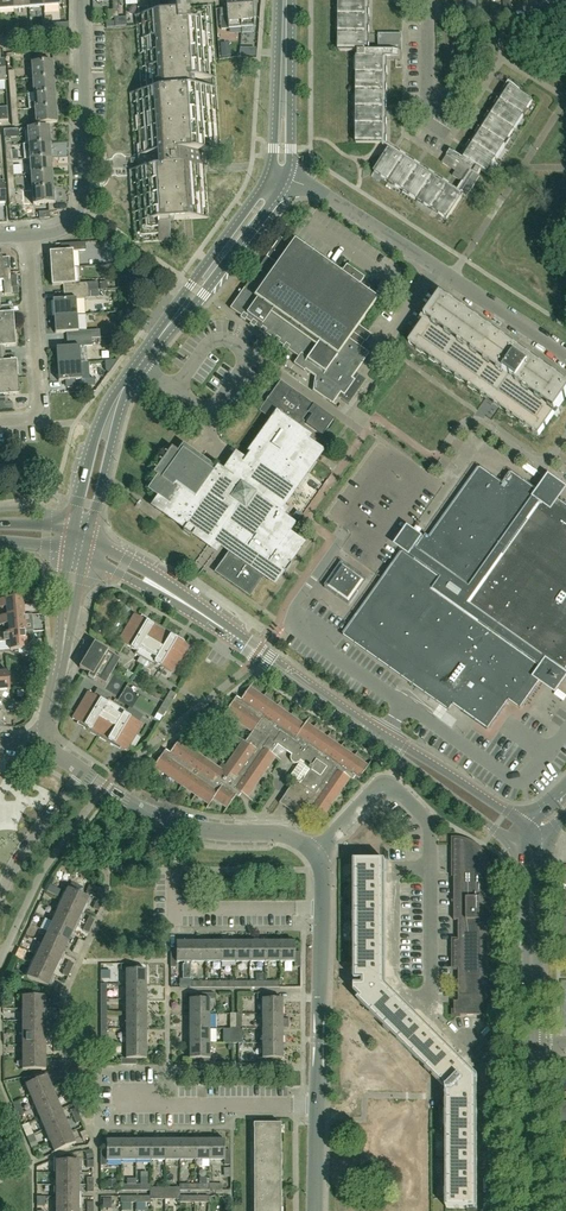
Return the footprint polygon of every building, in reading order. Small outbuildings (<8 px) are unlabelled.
[(14,9),(13,0),(0,0),(0,10),(14,9)] [(29,7),(28,0),(13,0),(14,9),(29,7)] [(99,1),(112,1),(113,10),(113,0),(99,0),(99,1)] [(240,0),(226,1),(227,8),(220,8),(222,29),(241,28),(240,0)] [(241,28),(254,27),(252,0),(241,0),(240,0),(241,28)] [(357,58),(356,143),(387,143),(387,137),(383,136),(383,126),(387,126),(387,119),(383,119),(383,109),(388,109),(388,102),(384,102),(384,92),(388,92),(388,84),(384,84),(384,74),(388,74),(388,68),(384,68),(384,57),(400,57),(400,51),(403,51),(403,33),(379,33),(378,50),(369,49),(370,44),(365,44),(366,33),(370,33),(370,26),(366,26),(366,16),(370,16),(370,9),(366,9),(366,0),(339,0),(339,50),(358,50),(358,58),(357,58)] [(131,92),(134,126),(136,156),(139,155),(140,169),(131,170),(137,241),(170,239),(169,221),(207,218),(201,152),(218,150),(209,8),(189,9),(189,7),(187,7),(187,2),(169,4),(169,13),(138,15),(143,91),(131,92)] [(46,16),(36,16),(36,29),(46,29),(46,16)] [(55,77),(54,77),(53,68),(54,68),(54,62),(53,62),(53,61),(31,63),(31,64),(32,64),(33,78),(55,77)] [(56,83),(55,77),(33,78),(34,93),(56,92),(55,92),(54,83),(56,83)] [(470,149),(464,159),(450,150),(447,155),(460,164),(453,175),(463,182),(456,192),(448,187),(450,184),(444,180),(442,183),(433,177),(435,174),(430,171),(428,174),(419,168),(421,165),(415,161),(413,164),(405,159),(407,156),(401,151),(398,155),(389,149),(375,171),(447,218),(463,193),(467,195),(479,176),(478,175),(481,170),(486,173),(534,98),(509,81),(503,90),(507,92),(501,101),(497,99),(494,104),(497,107),(492,115),(489,113),(485,119),(488,121),(482,130),(479,128),(476,133),(479,135),(473,144),(470,142),(466,147),(470,149)] [(34,93),(34,103),(29,103),(29,109),(57,107),(57,106),(56,107),(55,98),(57,97),(56,92),(34,93)] [(8,120),(7,107),(0,107),(0,121),(8,120)] [(58,112),(57,107),(29,109),(35,109),(36,123),(36,124),(57,122),(57,121),(57,122),(56,112),(58,112)] [(29,144),(50,142),(49,133),(50,133),(50,127),(49,127),(27,128),(27,129),(28,129),(29,144)] [(24,159),(30,159),(51,157),(50,148),(52,148),(51,142),(50,142),(29,144),(23,144),(24,159)] [(53,163),(52,157),(51,157),(30,159),(31,173),(52,172),(51,163),(53,163)] [(54,178),(53,172),(52,172),(31,173),(32,188),(53,187),(52,178),(54,178)] [(55,192),(55,187),(53,187),(32,188),(33,203),(33,204),(54,202),(54,201),(54,202),(53,193),(55,192)] [(280,238),(231,308),(241,316),(240,317),(244,320),(245,319),(251,323),(250,324),(254,327),(255,326),(260,329),(259,331),(264,334),(265,332),(274,339),(273,341),(277,344),(278,342),(284,346),(282,348),(287,351),(288,349),(299,357),(294,363),(304,371),(306,369),(315,376),(313,390),(333,404),(338,397),(349,404),(366,380),(358,374),(357,376),(354,374),(368,353),(357,346),(362,340),(365,342),(371,335),(359,326),(377,300),(358,286),(364,278),(347,265),(341,274),(294,240),(291,245),(280,238)] [(52,268),(75,266),(74,251),(86,250),(86,241),(65,243),(65,251),(50,252),(52,268)] [(4,281),(5,293),(13,293),(11,268),(4,269),(3,257),(0,257),(0,281),(4,281)] [(98,289),(98,281),(76,283),(75,266),(52,268),(53,285),(68,284),(68,291),(89,290),(98,289)] [(55,316),(78,315),(77,299),(90,298),(89,290),(68,291),(69,299),(54,300),(55,316)] [(424,322),(409,342),(539,435),(565,397),(565,386),(442,298),(424,322)] [(0,306),(0,330),(15,328),(14,312),(4,313),(3,306),(0,306)] [(79,331),(78,315),(55,316),(56,333),(71,332),(71,339),(100,336),(100,330),(79,331)] [(6,353),(5,346),(16,345),(15,328),(0,330),(0,354),(2,353),(6,353)] [(80,346),(93,345),(92,338),(100,337),(100,336),(71,339),(72,347),(57,348),(58,364),(81,362),(80,346)] [(19,376),(17,360),(7,361),(6,353),(2,353),(0,354),(0,378),(19,376)] [(111,360),(105,360),(106,370),(109,372),(118,359),(111,360)] [(82,379),(81,362),(58,364),(59,381),(74,380),(75,387),(96,386),(95,378),(82,379)] [(5,402),(5,394),(20,393),(19,376),(0,378),(0,402),(5,402)] [(297,428),(308,412),(314,404),(301,395),(300,397),(281,383),(271,397),(269,396),(266,401),(268,403),(262,411),(273,419),(277,414),(297,428)] [(334,419),(314,404),(308,412),(312,415),(306,423),(322,435),(334,419)] [(161,501),(162,502),(166,505),(162,511),(185,527),(183,530),(192,536),(193,533),(199,537),(209,544),(216,534),(223,540),(220,544),(232,552),(218,571),(249,594),(263,574),(274,583),(283,571),(285,573),(291,565),(289,563),(302,544),(287,533),(293,525),(281,516),(286,509),(280,505),(294,485),(296,487),(321,452),(300,436),(303,433),(297,428),(277,414),(273,419),(246,457),(242,454),(236,464),(231,463),(228,462),(223,469),(217,465),(215,469),(184,447),(180,453),(171,447),(153,473),(159,477),(151,489),(164,498),(161,501)] [(528,463),(525,470),(538,477),(541,471),(528,463)] [(344,635),(450,710),(453,704),(477,721),(488,729),(509,700),(521,708),(539,683),(554,662),(565,670),(565,669),(565,506),(559,501),(540,487),(539,486),(536,490),(512,473),(503,485),(480,468),(428,541),(414,561),(402,553),(344,635)] [(386,497),(403,492),(399,482),(383,487),(386,497)] [(371,505),(379,510),(385,500),(377,496),(371,505)] [(411,504),(407,514),(417,518),(421,509),(411,504)] [(343,562),(325,587),(350,605),(368,580),(343,562)] [(25,615),(24,605),(22,605),(22,598),(0,600),(0,608),(8,608),(8,616),(25,615)] [(135,654),(144,660),(163,628),(148,619),(147,621),(135,614),(119,640),(136,651),(135,654)] [(8,616),(0,616),(0,617),(1,625),(9,624),(10,633),(34,631),(33,631),(26,631),(25,621),(24,622),(23,616),(25,615),(8,616)] [(178,637),(163,628),(144,660),(154,665),(155,663),(173,673),(189,646),(177,639),(178,637)] [(11,650),(28,649),(28,646),(34,638),(34,631),(10,633),(0,634),(0,643),(10,642),(11,650)] [(105,683),(117,664),(120,658),(94,642),(79,668),(89,674),(88,676),(94,680),(95,677),(105,683)] [(10,690),(9,672),(0,672),(0,691),(10,690)] [(166,750),(154,767),(155,767),(209,804),(210,805),(214,799),(227,807),(227,808),(237,795),(239,792),(247,797),(276,757),(272,754),(278,746),(287,752),(292,755),(300,761),(290,776),(300,783),(298,782),(297,782),(295,782),(293,783),(292,784),(280,802),(280,803),(288,808),(299,816),(305,807),(313,812),(322,818),(350,778),(351,778),(353,773),(360,778),(369,765),(368,765),(307,722),(306,722),(305,724),(251,687),(250,687),(246,693),(242,699),(237,696),(225,713),(226,713),(253,732),(246,742),(244,740),(243,741),(223,770),(180,741),(179,740),(172,751),(171,753),(166,750)] [(117,705),(108,699),(106,702),(88,691),(72,718),(84,726),(83,728),(98,737),(117,705)] [(170,691),(164,702),(170,706),(176,694),(170,691)] [(164,702),(160,708),(157,713),(163,717),(170,706),(164,702)] [(505,713),(514,718),(519,708),(510,704),(505,713)] [(127,711),(117,705),(98,737),(113,746),(115,744),(127,751),(143,724),(125,714),(127,711)] [(474,845),(472,844),(470,843),(470,842),(468,842),(467,841),(466,841),(464,840),(462,840),(461,840),(459,839),(458,839),(457,839),(454,839),(454,844),(454,849),(459,849),(459,855),(454,855),(454,920),(459,920),(459,946),(454,946),(454,968),(459,968),(459,995),(488,995),(488,920),(493,920),(492,876),(492,874),(492,871),(492,869),(491,867),(490,864),(489,862),(488,860),(487,858),(486,856),(485,854),(484,853),(483,852),(482,851),(482,850),(480,849),(478,847),(476,846),(475,845),(474,845)] [(447,1089),(447,1102),(447,1209),(475,1209),(475,1085),(478,1085),(478,1077),(473,1071),(470,1074),(467,1077),(464,1074),(467,1071),(383,986),(383,984),(379,984),(379,980),(383,980),(383,861),(355,861),(355,980),(363,980),(363,984),(355,984),(355,993),(360,998),(357,1000),(372,1015),(447,1089)] [(63,900),(85,910),(90,899),(68,889),(63,900)] [(58,911),(80,921),(85,910),(63,900),(58,911)] [(94,909),(100,911),(103,904),(97,902),(94,909)] [(46,904),(42,911),(49,915),(53,908),(46,904)] [(53,922),(74,932),(80,921),(58,911),(53,922)] [(90,918),(87,924),(92,927),(95,920),(90,918)] [(74,932),(53,922),(48,933),(69,943),(74,932)] [(84,930),(89,933),(92,927),(87,924),(84,930)] [(48,933),(43,944),(64,954),(69,943),(48,933)] [(80,940),(76,946),(82,949),(85,942),(80,940)] [(192,963),(192,942),(177,942),(177,952),(171,952),(171,967),(177,967),(177,963),(192,963)] [(206,963),(206,942),(192,942),(192,963),(206,963)] [(221,963),(221,942),(206,942),(206,963),(221,963)] [(236,963),(236,942),(221,942),(221,963),(236,963)] [(251,963),(251,942),(236,942),(236,963),(251,963)] [(266,962),(266,942),(251,942),(251,963),(266,962)] [(280,962),(280,942),(266,942),(266,962),(280,962)] [(301,967),(301,952),(295,952),(295,942),(280,942),(280,962),(295,962),(295,967),(301,967)] [(64,954),(43,944),(37,955),(59,965),(64,954)] [(74,952),(79,955),(82,949),(76,946),(74,952)] [(37,955),(32,966),(54,976),(59,965),(37,955)] [(69,962),(66,968),(72,971),(75,964),(69,962)] [(126,985),(146,984),(146,970),(136,970),(136,964),(121,964),(121,970),(126,970),(126,985)] [(54,976),(32,966),(27,977),(49,987),(54,976)] [(63,974),(69,977),(72,971),(66,968),(63,974)] [(61,994),(64,986),(59,984),(55,993),(61,994)] [(126,1000),(147,999),(146,984),(126,985),(126,1000)] [(189,1014),(210,1014),(210,999),(215,999),(215,993),(200,993),(200,999),(189,999),(189,1014)] [(263,1014),(283,1014),(283,999),(273,999),(273,993),(258,993),(258,999),(262,999),(263,1014)] [(23,997),(23,1009),(46,1009),(46,997),(23,997)] [(126,1014),(147,1014),(147,999),(126,1000),(126,1014)] [(23,1009),(23,1021),(46,1021),(46,1015),(46,1009),(23,1009)] [(126,1029),(147,1029),(147,1014),(126,1014),(126,1029)] [(210,1029),(210,1014),(189,1014),(189,1029),(210,1029)] [(263,1029),(283,1029),(283,1014),(263,1014),(263,1029)] [(46,1033),(46,1021),(23,1021),(23,1033),(46,1033)] [(111,1029),(111,1038),(124,1038),(124,1029),(111,1029)] [(126,1044),(147,1044),(147,1029),(126,1029),(126,1044)] [(210,1044),(210,1029),(189,1029),(189,1044),(210,1044)] [(263,1044),(283,1043),(283,1029),(263,1029),(263,1044)] [(23,1033),(23,1046),(46,1046),(46,1033),(23,1033)] [(258,1065),(272,1065),(272,1058),(283,1058),(283,1043),(263,1044),(263,1058),(258,1058),(258,1065)] [(122,1065),(136,1065),(136,1059),(147,1059),(147,1044),(126,1044),(126,1059),(121,1059),(122,1065)] [(210,1058),(210,1044),(189,1044),(189,1059),(200,1059),(200,1065),(215,1064),(215,1058),(210,1058)] [(23,1046),(23,1058),(46,1058),(46,1046),(23,1046)] [(46,1070),(46,1058),(23,1058),(23,1070),(46,1070)] [(60,1070),(54,1071),(57,1079),(63,1076),(60,1070)] [(208,1086),(208,1072),(198,1072),(198,1086),(208,1086)] [(31,1096),(52,1087),(47,1076),(26,1085),(31,1096)] [(61,1089),(64,1095),(70,1092),(67,1086),(61,1089)] [(31,1096),(35,1107),(57,1098),(52,1087),(31,1096)] [(67,1102),(73,1099),(70,1092),(64,1095),(67,1102)] [(35,1107),(40,1118),(62,1109),(57,1098),(35,1107)] [(71,1111),(74,1117),(80,1115),(77,1108),(71,1111)] [(40,1118),(45,1130),(66,1120),(62,1109),(40,1118)] [(77,1124),(82,1121),(80,1115),(74,1117),(77,1124)] [(45,1130),(50,1141),(71,1132),(66,1120),(45,1130)] [(281,1124),(254,1124),(254,1210),(281,1210),(281,1124)] [(84,1140),(89,1137),(86,1131),(80,1133),(84,1140)] [(71,1132),(50,1141),(55,1152),(76,1143),(71,1132)] [(107,1151),(101,1150),(101,1151),(101,1166),(107,1166),(107,1161),(122,1161),(121,1140),(107,1140),(107,1151)] [(121,1140),(122,1161),(136,1161),(136,1140),(121,1140)] [(136,1140),(136,1161),(151,1161),(151,1140),(136,1140)] [(151,1140),(151,1161),(166,1161),(166,1140),(151,1140)] [(166,1140),(166,1161),(181,1161),(180,1140),(166,1140)] [(180,1140),(181,1161),(195,1161),(195,1140),(180,1140)] [(195,1140),(195,1161),(210,1161),(210,1140),(195,1140)] [(210,1140),(210,1161),(225,1161),(225,1165),(231,1165),(231,1150),(225,1150),(225,1140),(210,1140)] [(56,1173),(80,1173),(80,1160),(56,1161),(56,1173)] [(56,1185),(80,1185),(80,1173),(56,1173),(56,1185)] [(136,1184),(136,1191),(151,1190),(151,1193),(151,1188),(151,1184),(136,1184)] [(166,1193),(180,1193),(180,1190),(181,1191),(181,1184),(180,1184),(180,1188),(166,1188),(166,1193)] [(56,1197),(80,1197),(80,1185),(56,1185),(56,1197)] [(151,1193),(151,1196),(136,1196),(136,1203),(151,1203),(151,1199),(151,1193)] [(181,1202),(181,1196),(180,1196),(180,1193),(166,1193),(166,1199),(180,1199),(180,1202),(181,1202)] [(56,1209),(80,1209),(80,1197),(56,1197),(56,1209)] [(103,1208),(111,1208),(111,1198),(103,1198),(103,1208)]
